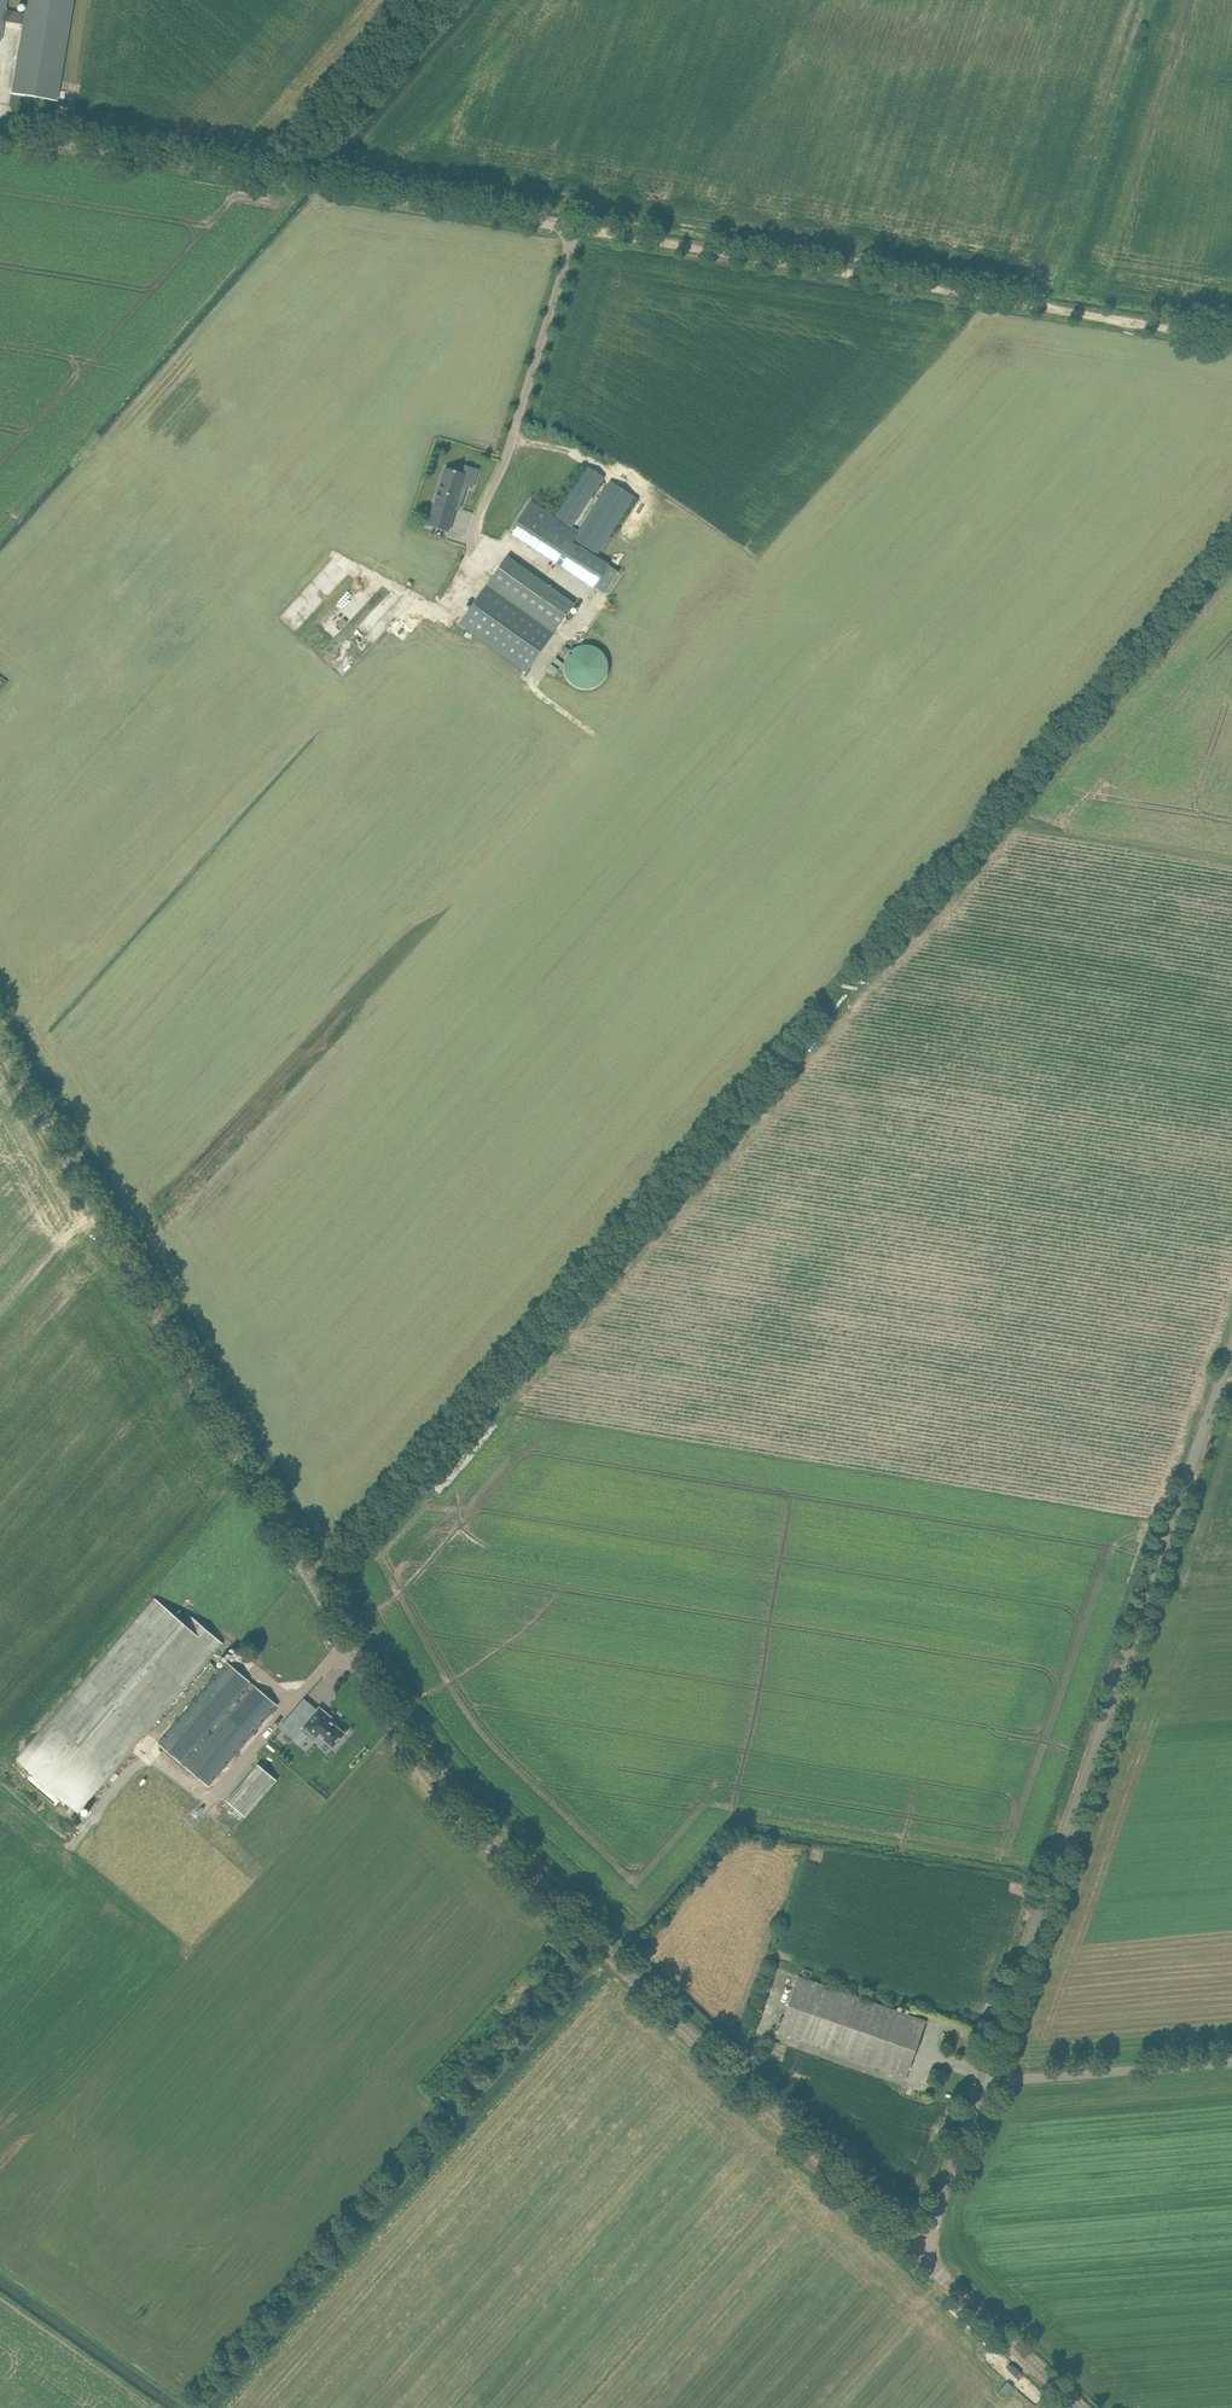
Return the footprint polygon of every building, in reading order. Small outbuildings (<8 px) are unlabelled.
[(6,11),(8,0),(0,0),(0,41),(1,41),(4,22),(22,25),(11,91),(57,99),(73,0),(26,0),(24,14),(6,11)] [(587,466),(550,523),(598,554),(635,497),(587,466)] [(463,485),(466,474),(445,467),(428,525),(449,532),(457,504),(460,505),(466,486),(463,485)] [(580,547),(546,524),(552,515),(531,502),(511,533),(605,593),(619,572),(610,566),(580,547)] [(461,622),(460,624),(526,672),(575,604),(507,556),(464,618),(460,615),(458,619),(461,622)] [(564,664),(564,666),(564,668),(565,670),(565,672),(566,673),(566,675),(567,677),(568,678),(569,680),(571,681),(572,683),(574,684),(575,685),(577,686),(579,687),(581,687),(582,687),(584,688),(586,688),(588,688),(590,688),(592,687),(594,686),(596,686),(597,685),(599,684),(600,683),(602,681),(603,680),(604,678),(605,677),(606,675),(607,673),(608,672),(608,670),(608,668),(608,666),(608,664),(608,662),(608,660),(607,658),(606,656),(605,655),(604,653),(603,652),(602,650),(600,649),(599,648),(597,647),(596,646),(594,645),(592,645),(590,644),(588,644),(586,644),(584,644),(582,644),(581,645),(579,645),(577,646),(575,647),(574,648),(572,649),(571,650),(569,652),(568,653),(567,655),(566,656),(566,658),(565,660),(565,662),(564,664)] [(548,668),(555,674),(563,662),(556,657),(548,668)] [(154,1599),(18,1758),(31,1770),(25,1778),(59,1807),(65,1799),(79,1811),(222,1644),(189,1616),(183,1623),(154,1599)] [(277,1705),(227,1662),(159,1742),(209,1785),(277,1705)] [(301,1727),(313,1737),(318,1732),(332,1744),(335,1740),(337,1742),(342,1736),(340,1734),(343,1731),(329,1719),(331,1716),(319,1706),(301,1727)] [(259,1764),(219,1810),(238,1826),(277,1780),(259,1764)] [(786,1962),(780,1976),(791,1980),(797,1966),(786,1962)] [(798,1975),(778,2034),(905,2079),(926,2021),(798,1975)] [(439,2092),(432,2098),(439,2105),(445,2098),(439,2092)]
